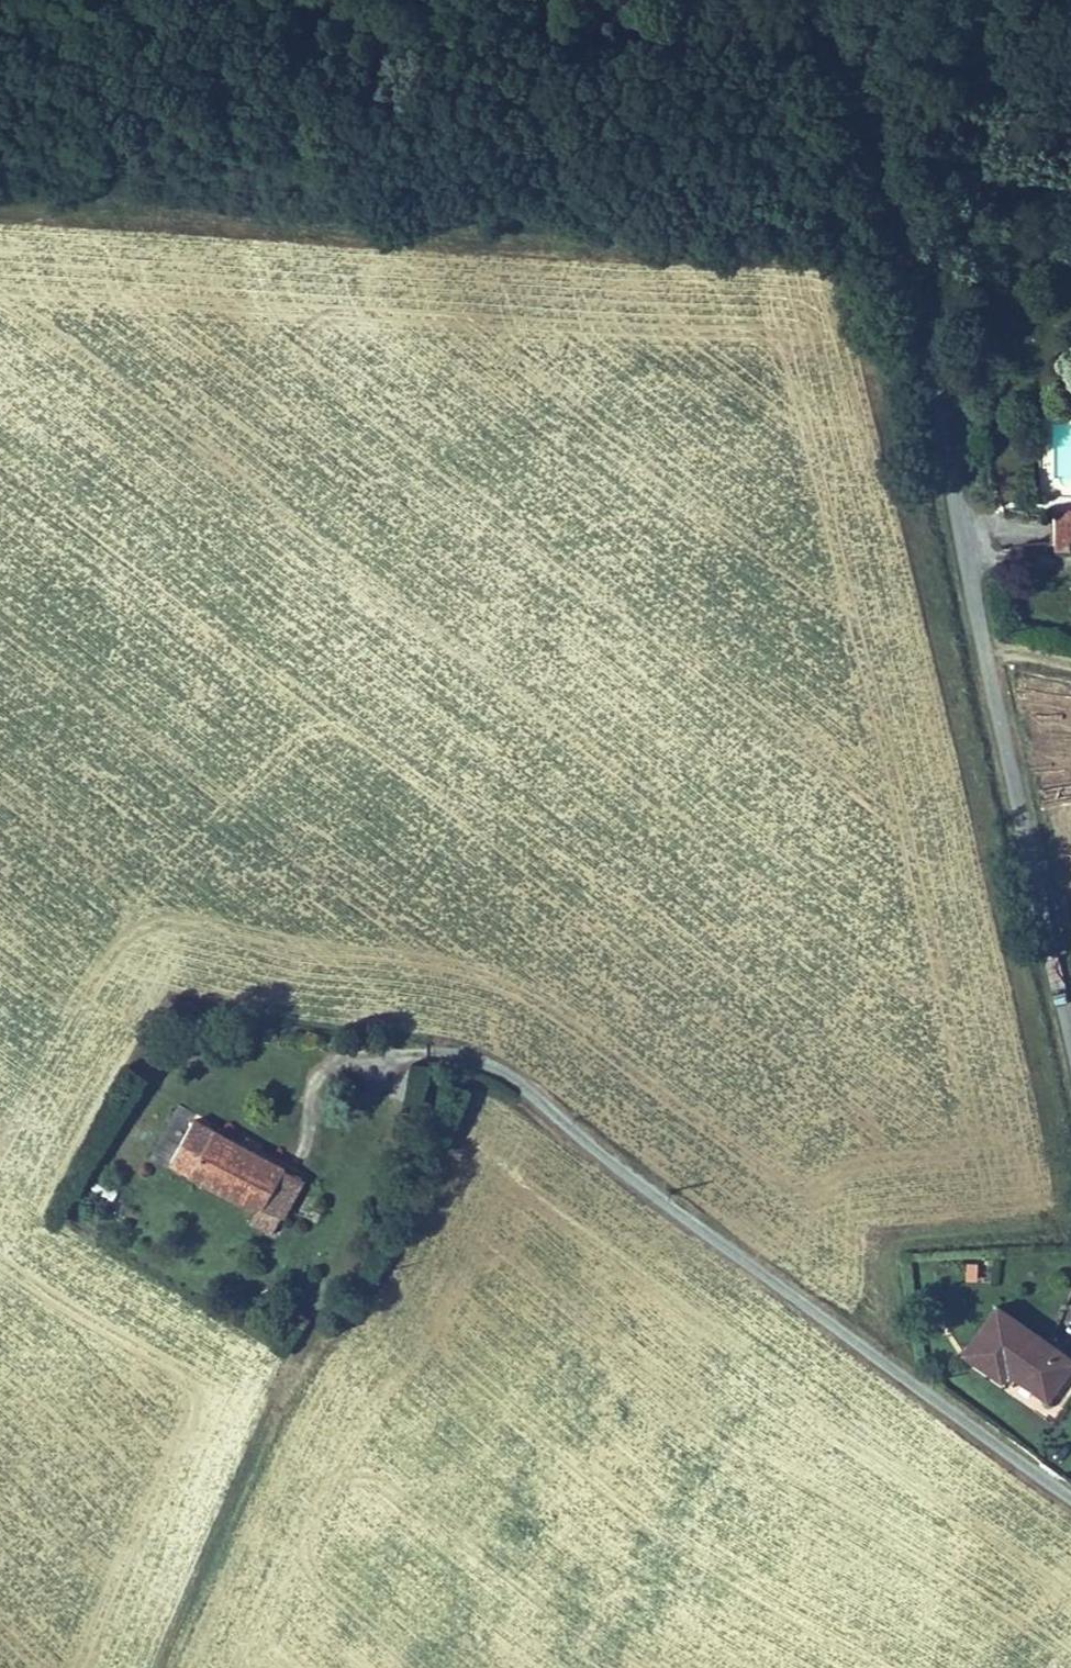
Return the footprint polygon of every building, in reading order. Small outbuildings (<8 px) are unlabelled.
[(1054,513),(1053,552),(1070,552),(1070,513),(1054,513)] [(198,1159),(211,1133),(193,1124),(179,1149),(198,1159)] [(305,1182),(211,1133),(198,1159),(179,1149),(170,1167),(256,1212),(246,1229),(273,1243),(305,1182)] [(964,1357),(1001,1384),(1009,1372),(1049,1402),(1070,1372),(1070,1365),(997,1311),(964,1357)]
